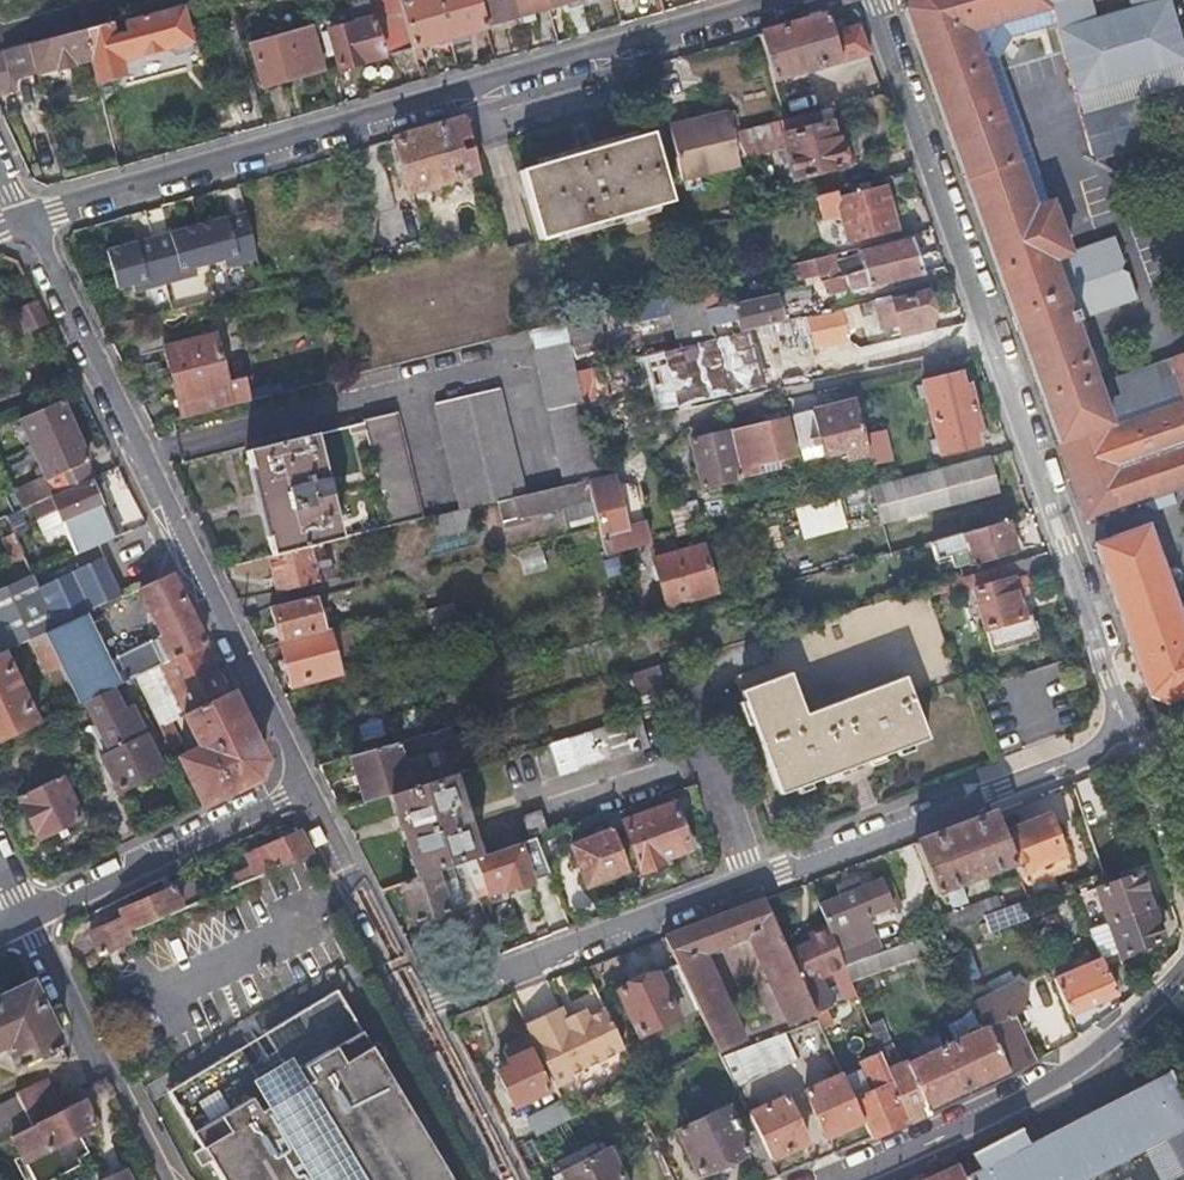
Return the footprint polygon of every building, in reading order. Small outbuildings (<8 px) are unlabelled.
[(413,46),(399,0),(360,0),(308,15),(311,26),(313,31),(325,28),(338,68),(413,46)] [(484,22),(478,0),(399,0),(413,46),(485,26),(484,22)] [(516,14),(512,0),(478,0),(484,22),(516,14)] [(546,6),(544,0),(512,0),(516,14),(546,6)] [(546,6),(563,1),(565,7),(562,9),(570,37),(590,32),(581,0),(544,0),(546,6)] [(1086,519),(1139,498),(1140,502),(1156,508),(1177,501),(1172,488),(1183,483),(1183,399),(1113,423),(1110,415),(1075,318),(1136,296),(1128,271),(1118,266),(1124,257),(1116,235),(1071,251),(1053,199),(1033,206),(971,28),(1050,5),(1056,23),(1078,92),(1183,61),(1183,46),(1170,0),(908,0),(904,7),(1086,519)] [(1033,206),(1053,199),(999,56),(1012,36),(1056,23),(1050,5),(971,28),(1033,206)] [(179,6),(83,30),(91,58),(100,88),(123,80),(119,62),(132,58),(133,62),(167,52),(174,54),(191,49),(179,6)] [(824,36),(822,27),(820,18),(759,35),(771,79),(868,52),(859,25),(824,36)] [(323,66),(313,31),(311,26),(249,43),(261,84),(323,66)] [(91,58),(83,30),(0,52),(0,93),(15,89),(13,80),(91,58)] [(467,66),(464,55),(461,44),(451,46),(457,69),(467,66)] [(1078,92),(1098,159),(1183,133),(1182,129),(1183,128),(1183,61),(1078,92)] [(826,96),(778,109),(781,121),(816,111),(829,108),(826,96)] [(779,135),(785,157),(791,180),(840,167),(828,124),(820,126),(816,111),(781,121),(780,121),(784,134),(779,135)] [(727,136),(731,135),(726,114),(702,119),(703,126),(669,133),(672,152),(727,136)] [(392,139),(399,164),(406,190),(477,172),(464,118),(392,139)] [(703,126),(702,119),(668,127),(669,133),(703,126)] [(666,295),(701,286),(711,284),(696,225),(676,230),(650,134),(519,169),(536,239),(511,245),(509,238),(329,285),(351,375),(531,330),(596,313),(666,295)] [(731,135),(727,136),(735,171),(740,169),(731,135)] [(735,171),(727,136),(672,152),(679,182),(735,171)] [(834,197),(832,190),(819,193),(826,219),(842,215),(848,242),(893,231),(882,186),(834,197)] [(241,213),(195,226),(206,265),(220,261),(222,268),(252,259),(241,213)] [(195,226),(151,238),(164,284),(193,276),(191,268),(206,265),(195,226)] [(151,238),(107,251),(116,289),(131,285),(133,293),(164,284),(151,238)] [(834,278),(913,256),(908,238),(858,250),(860,257),(837,262),(840,269),(833,271),(834,278)] [(916,269),(913,256),(834,278),(833,271),(840,269),(837,262),(835,253),(787,265),(791,280),(814,275),(815,276),(817,276),(823,282),(827,291),(916,269)] [(707,311),(701,286),(666,295),(678,347),(714,338),(711,327),(707,311)] [(936,314),(934,302),(931,290),(892,299),(900,332),(864,342),(870,366),(940,350),(932,316),(936,314)] [(775,294),(707,311),(711,327),(739,321),(741,331),(782,321),(775,294)] [(38,302),(28,307),(17,312),(26,333),(49,323),(38,302)] [(576,371),(572,355),(605,347),(596,313),(531,330),(567,484),(587,479),(604,475),(587,401),(583,402),(576,371)] [(161,349),(168,375),(176,402),(180,418),(249,401),(243,378),(227,383),(215,335),(161,349)] [(1174,352),(1183,383),(1183,349),(1174,352)] [(606,396),(598,366),(576,371),(583,402),(587,401),(606,396)] [(969,380),(966,381),(962,382),(959,369),(921,377),(931,417),(976,406),(969,380)] [(460,510),(502,500),(526,494),(500,388),(436,403),(460,510)] [(1110,415),(1113,423),(1183,399),(1183,388),(1110,415)] [(23,485),(32,505),(96,476),(63,397),(19,418),(44,476),(23,485)] [(870,454),(864,432),(860,417),(856,403),(793,418),(801,450),(823,446),(825,457),(846,452),(848,459),(870,454)] [(976,406),(931,417),(940,452),(978,442),(975,431),(982,429),(976,406)] [(864,432),(886,427),(909,422),(904,407),(860,417),(864,432)] [(422,519),(409,466),(396,412),(361,421),(387,527),(422,519)] [(788,418),(736,431),(746,468),(797,454),(788,418)] [(729,426),(710,432),(691,437),(703,483),(742,472),(729,426)] [(886,427),(864,432),(870,454),(872,462),(894,456),(886,427)] [(245,453),(270,556),(310,546),(339,539),(313,437),(245,453)] [(872,483),(882,518),(1001,486),(991,452),(872,483)] [(604,475),(587,479),(591,493),(608,553),(626,548),(642,543),(649,541),(643,517),(625,522),(611,474),(604,475)] [(96,476),(32,505),(38,519),(58,510),(78,554),(122,535),(96,476)] [(591,493),(587,479),(567,484),(526,494),(502,500),(507,525),(567,508),(566,500),(591,493)] [(680,533),(694,530),(707,526),(699,498),(672,505),(680,533)] [(19,543),(33,574),(45,568),(20,510),(7,516),(19,543)] [(19,543),(7,516),(0,519),(0,551),(19,543)] [(1006,516),(960,529),(933,537),(937,555),(952,552),(955,562),(970,558),(971,562),(1015,550),(1006,516)] [(1093,539),(1147,692),(1168,700),(1183,694),(1183,626),(1147,521),(1093,539)] [(646,560),(642,543),(626,548),(630,565),(646,560)] [(667,601),(693,595),(719,588),(707,544),(655,558),(667,601)] [(310,546),(270,556),(269,556),(277,591),(318,583),(310,546)] [(1030,555),(1008,561),(1013,576),(1024,573),(1025,575),(1036,572),(1030,555)] [(4,651),(32,638),(44,633),(81,615),(122,596),(104,559),(39,588),(33,574),(0,589),(0,653),(4,651)] [(951,578),(954,588),(956,595),(974,590),(993,651),(1039,637),(1031,612),(1024,614),(1016,588),(1028,584),(1025,575),(1024,573),(1013,576),(1008,561),(951,578)] [(81,615),(44,633),(60,665),(78,703),(83,701),(120,683),(163,662),(205,642),(171,572),(139,588),(161,636),(104,663),(81,615)] [(954,588),(951,578),(927,585),(930,595),(954,588)] [(958,673),(930,595),(927,585),(777,629),(775,658),(738,672),(783,791),(930,734),(914,691),(958,673)] [(272,609),(281,641),(324,630),(316,597),(272,609)] [(445,614),(431,618),(440,646),(454,642),(445,614)] [(324,630),(281,641),(293,684),(341,671),(329,629),(324,630)] [(60,665),(44,633),(32,638),(47,671),(60,665)] [(230,693),(205,642),(163,662),(188,714),(230,693)] [(4,651),(0,653),(0,740),(38,722),(4,651)] [(660,663),(657,664),(652,666),(656,677),(664,674),(660,663)] [(153,752),(156,750),(160,748),(145,715),(137,719),(120,683),(83,701),(108,752),(99,757),(117,793),(162,773),(153,752)] [(264,761),(230,693),(188,714),(204,749),(182,760),(205,807),(259,781),(264,761)] [(58,713),(55,707),(52,700),(37,707),(44,720),(58,713)] [(537,748),(541,763),(546,777),(654,742),(644,713),(537,748)] [(368,801),(389,794),(403,790),(396,766),(411,762),(407,750),(476,729),(473,719),(354,754),(368,801)] [(161,726),(167,738),(172,750),(185,744),(174,721),(161,726)] [(418,880),(466,863),(484,856),(457,773),(403,790),(389,794),(418,880)] [(18,797),(29,818),(39,840),(82,820),(62,776),(18,797)] [(640,872),(652,868),(664,863),(662,857),(692,845),(678,802),(625,821),(621,809),(609,813),(614,826),(623,824),(640,872)] [(20,849),(28,845),(35,841),(19,809),(5,816),(20,849)] [(527,816),(536,838),(537,838),(552,833),(544,811),(527,816)] [(959,880),(1013,863),(1003,835),(994,812),(913,842),(931,890),(940,887),(946,904),(965,898),(959,880)] [(1003,835),(1013,863),(1018,876),(1064,858),(1048,817),(1003,835)] [(615,828),(591,836),(568,844),(581,878),(626,862),(615,828)] [(282,836),(283,838),(284,841),(249,858),(255,868),(233,878),(237,888),(300,859),(310,854),(297,829),(282,836)] [(484,856),(466,863),(476,889),(487,885),(490,893),(550,872),(537,838),(536,838),(484,856)] [(466,863),(418,880),(404,884),(419,925),(481,904),(476,889),(466,863)] [(828,929),(841,958),(869,949),(857,926),(839,933),(834,920),(887,898),(878,876),(857,885),(853,877),(833,884),(836,892),(816,900),(828,929)] [(1107,922),(1148,907),(1136,876),(1096,890),(1107,922)] [(124,911),(125,914),(126,916),(92,933),(102,952),(136,937),(186,913),(173,887),(124,911)] [(944,924),(982,912),(1000,906),(996,894),(939,912),(944,924)] [(792,1026),(815,1014),(788,953),(763,899),(663,937),(676,966),(699,1013),(720,1054),(744,1042),(703,957),(749,936),(792,1026)] [(1000,906),(982,912),(987,929),(1028,916),(1022,899),(1000,906)] [(1120,959),(1141,951),(1162,943),(1148,907),(1107,922),(1120,959)] [(869,949),(841,958),(847,971),(945,939),(940,926),(869,949)] [(841,958),(828,929),(806,937),(810,945),(788,953),(815,1014),(818,1019),(837,1011),(859,1001),(847,971),(841,958)] [(1053,976),(1061,994),(1069,1012),(1114,993),(1100,956),(1053,976)] [(639,1042),(699,1013),(676,966),(617,995),(639,1042)] [(9,1054),(16,1067),(62,1046),(32,981),(0,997),(0,1058),(9,1054)] [(977,1020),(979,1026),(984,1023),(1005,1071),(1027,1061),(1010,1018),(1028,1009),(1016,983),(974,1000),(982,1018),(977,1020)] [(418,1128),(427,1122),(418,1109),(410,1114),(377,1059),(385,1054),(377,1039),(368,1044),(335,989),(263,1032),(296,1088),(272,1102),(239,1046),(166,1090),(200,1146),(192,1151),(200,1166),(208,1160),(220,1179),(450,1179),(418,1128)] [(561,1007),(525,1023),(555,1087),(571,1080),(569,1074),(623,1049),(604,1010),(588,1017),(584,1009),(566,1018),(561,1007)] [(841,1021),(837,1011),(818,1019),(823,1031),(841,1021)] [(885,1062),(892,1077),(910,1120),(932,1111),(929,1103),(1005,1071),(984,1023),(979,1026),(905,1058),(904,1056),(897,1058),(879,1015),(867,1020),(876,1041),(885,1062)] [(723,1061),(729,1074),(735,1086),(796,1058),(784,1034),(723,1061)] [(876,1067),(885,1062),(876,1041),(867,1045),(876,1067)] [(498,1067),(506,1086),(515,1106),(550,1090),(532,1051),(498,1067)] [(863,1117),(853,1095),(841,1071),(805,1088),(825,1134),(863,1117)] [(1172,1074),(1026,1147),(1019,1131),(971,1154),(980,1172),(965,1179),(966,1179),(1183,1179),(1183,1099),(1172,1074)] [(892,1077),(853,1095),(863,1117),(872,1136),(910,1120),(892,1077)] [(0,1106),(0,1138),(9,1134),(59,1110),(43,1078),(12,1093),(15,1099),(0,1106)] [(748,1112),(748,1113),(770,1158),(806,1141),(784,1096),(748,1112)] [(59,1110),(9,1134),(31,1179),(43,1179),(77,1164),(73,1156),(85,1150),(77,1133),(94,1124),(83,1100),(59,1110)] [(748,1113),(733,1122),(725,1106),(676,1130),(697,1173),(747,1151),(761,1179),(764,1179),(778,1174),(770,1158),(748,1113)] [(552,1174),(555,1179),(625,1179),(608,1147),(552,1174)] [(965,1179),(958,1164),(924,1179),(966,1179),(965,1179)]
